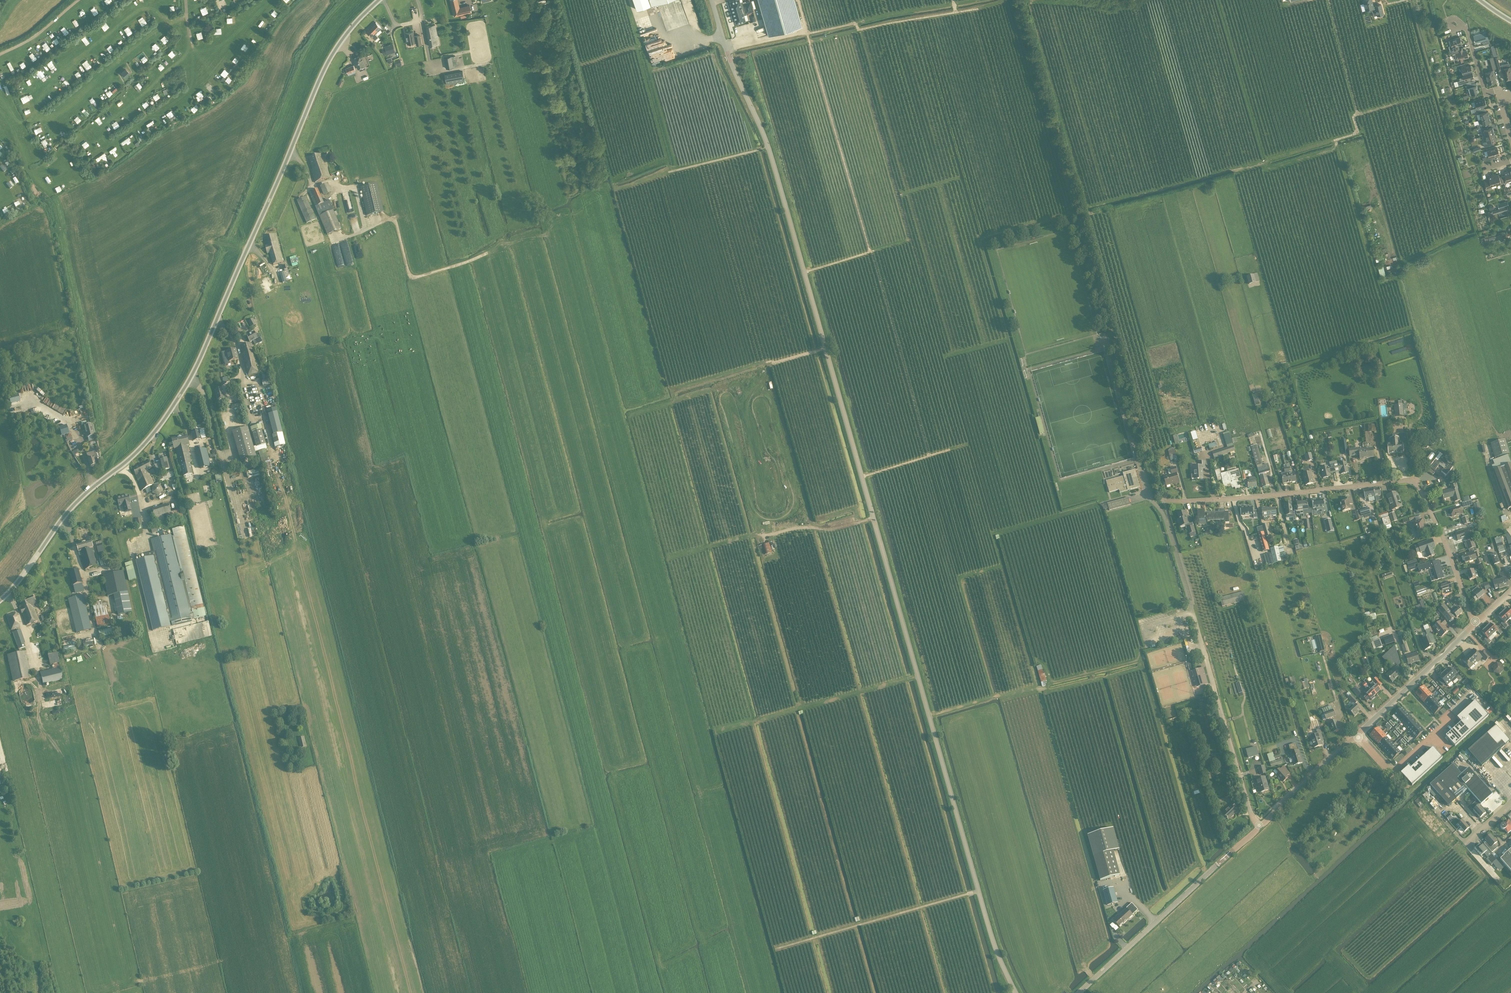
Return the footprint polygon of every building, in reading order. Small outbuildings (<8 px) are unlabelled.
[(471,12),(470,5),(459,7),(458,0),(452,0),(450,0),(454,16),(471,12)] [(637,9),(664,0),(634,0),(637,9)] [(730,1),(732,10),(733,10),(734,15),(736,23),(745,21),(744,15),(746,14),(746,13),(753,10),(750,1),(743,3),(742,2),(740,2),(740,0),(735,0),(730,1)] [(768,35),(802,26),(795,0),(758,0),(768,35)] [(1366,9),(1368,9),(1369,11),(1372,11),(1372,8),(1374,8),(1373,6),(1372,0),(1364,0),(1366,9)] [(1374,16),(1377,15),(1380,15),(1381,16),(1383,15),(1383,14),(1381,4),(1375,6),(1373,6),(1374,8),(1372,8),(1372,11),(1373,14),(1374,16)] [(206,7),(200,8),(201,15),(208,13),(206,7)] [(376,22),(370,28),(376,34),(382,28),(376,22)] [(430,46),(439,44),(435,24),(426,26),(430,46)] [(378,36),(376,34),(370,28),(366,31),(375,40),(378,36)] [(413,31),(405,33),(407,44),(416,42),(416,45),(421,44),(420,35),(414,36),(413,31)] [(165,45),(169,41),(164,36),(160,40),(165,45)] [(1451,45),(1449,46),(1450,51),(1459,48),(1458,45),(1462,44),(1460,37),(1450,40),(1451,45)] [(1488,37),(1476,40),(1477,45),(1486,43),(1486,46),(1490,45),(1488,37)] [(394,52),(393,48),(394,48),(393,45),(385,48),(387,54),(394,52)] [(1460,48),(1452,51),(1453,54),(1456,53),(1458,60),(1459,62),(1463,61),(1463,58),(1468,57),(1466,50),(1461,51),(1460,48)] [(665,56),(663,49),(649,55),(651,61),(657,58),(658,62),(663,60),(662,57),(665,56)] [(365,68),(364,65),(365,64),(362,55),(355,58),(358,67),(359,67),(360,70),(365,68)] [(453,67),(452,60),(456,59),(455,55),(444,57),(446,68),(453,67)] [(1497,68),(1493,56),(1487,58),(1490,70),(1497,68)] [(1463,73),(1472,71),(1472,70),(1473,70),(1473,69),(1472,66),(1471,65),(1471,66),(1470,65),(1465,66),(1464,63),(1455,66),(1456,69),(1460,68),(1460,71),(1462,70),(1463,73)] [(1502,65),(1500,65),(1501,69),(1503,69),(1505,79),(1510,78),(1510,71),(1509,63),(1502,65)] [(353,65),(346,68),(343,69),(345,74),(355,69),(353,65)] [(220,73),(224,77),(229,70),(225,67),(220,73)] [(464,81),(462,71),(445,74),(446,84),(464,81)] [(1472,71),(1463,73),(1464,77),(1459,78),(1460,80),(1457,81),(1458,85),(1469,81),(1468,78),(1474,77),(1474,76),(1475,75),(1474,72),(1473,71),(1472,71)] [(1489,84),(1496,81),(1493,71),(1485,73),(1489,84)] [(138,82),(133,86),(137,91),(142,87),(138,82)] [(1472,83),(1470,84),(1466,85),(1466,88),(1469,87),(1470,94),(1478,92),(1477,87),(1476,87),(1475,85),(1473,86),(1472,83)] [(1475,101),(1472,102),(1471,103),(1471,104),(1472,104),(1473,107),(1476,106),(1477,108),(1473,108),(1474,112),(1477,111),(1482,110),(1481,106),(1486,105),(1484,98),(1475,101)] [(1483,109),(1482,110),(1477,111),(1478,114),(1476,114),(1478,120),(1478,119),(1489,116),(1488,111),(1484,112),(1483,109)] [(1489,116),(1478,119),(1478,120),(1479,124),(1477,124),(1478,128),(1480,128),(1486,126),(1488,125),(1487,123),(1491,121),(1491,120),(1492,120),(1491,117),(1490,117),(1489,116)] [(1485,135),(1494,133),(1492,127),(1487,129),(1486,126),(1480,128),(1481,130),(1484,130),(1485,135)] [(1495,135),(1494,133),(1485,135),(1487,141),(1483,142),(1484,147),(1491,145),(1490,141),(1496,139),(1497,138),(1496,135),(1495,135)] [(1490,157),(1499,154),(1497,147),(1487,150),(1489,156),(1483,157),(1484,161),(1491,159),(1490,157)] [(95,158),(98,162),(106,156),(103,152),(95,158)] [(315,156),(323,180),(330,178),(327,166),(325,166),(321,154),(315,156)] [(315,183),(323,180),(315,156),(309,158),(312,170),(311,170),(315,183)] [(1510,179),(1510,178),(1509,169),(1506,170),(1507,171),(1504,172),(1505,175),(1502,176),(1504,183),(1509,181),(1508,180),(1510,179)] [(1504,183),(1502,176),(1499,177),(1498,174),(1496,174),(1495,173),(1493,174),(1496,184),(1499,183),(1500,184),(1504,183)] [(1489,177),(1489,178),(1484,180),(1487,190),(1492,188),(1491,185),(1496,184),(1493,174),(1491,175),(1491,176),(1489,177)] [(332,193),(328,184),(320,187),(324,196),(332,193)] [(367,216),(383,212),(377,184),(360,188),(367,216)] [(318,189),(309,193),(327,235),(341,229),(329,201),(324,203),(318,189)] [(307,223),(316,220),(306,197),(297,201),(307,223)] [(276,235),(266,238),(263,238),(268,254),(270,253),(273,264),(283,262),(276,235)] [(337,265),(350,262),(346,244),(339,245),(333,246),(337,265)] [(1247,277),(1248,284),(1259,281),(1257,274),(1247,277)] [(266,281),(260,285),(265,293),(271,289),(266,281)] [(260,337),(257,338),(254,332),(247,336),(250,343),(253,341),(255,344),(257,342),(258,343),(262,341),(260,337)] [(248,375),(259,373),(251,344),(241,346),(248,375)] [(225,363),(238,360),(235,349),(223,353),(225,363)] [(221,388),(215,389),(217,399),(223,398),(221,388)] [(18,394),(8,396),(10,404),(20,402),(18,394)] [(1402,401),(1398,401),(1398,405),(1394,405),(1396,417),(1404,416),(1402,401)] [(56,410),(62,413),(65,409),(58,405),(56,410)] [(278,413),(269,415),(273,435),(282,433),(278,413)] [(1044,434),(1040,418),(1036,420),(1040,435),(1044,434)] [(94,436),(91,424),(83,426),(86,438),(94,436)] [(66,425),(59,427),(62,436),(69,433),(66,425)] [(1375,425),(1368,425),(1368,432),(1374,432),(1375,433),(1377,433),(1377,428),(1375,428),(1375,425)] [(241,461),(256,457),(248,428),(233,433),(241,461)] [(194,441),(206,438),(204,429),(191,432),(194,441)] [(266,445),(262,429),(252,432),(256,447),(254,447),(255,452),(267,449),(266,445)] [(285,445),(282,433),(273,435),(272,435),(275,448),(285,445)] [(1389,439),(1390,444),(1387,445),(1388,454),(1403,453),(1403,444),(1406,443),(1405,433),(1393,435),(1393,438),(1389,439)] [(1229,434),(1224,436),(1227,446),(1232,444),(1229,434)] [(189,445),(187,436),(182,437),(181,437),(179,437),(178,439),(172,440),(174,449),(176,449),(178,457),(190,454),(188,446),(189,445)] [(1510,454),(1506,439),(1491,444),(1495,458),(1510,454)] [(1227,448),(1222,450),(1223,455),(1235,451),(1233,446),(1228,448),(1227,448)] [(1257,469),(1259,475),(1270,472),(1269,466),(1262,468),(1256,447),(1256,446),(1251,447),(1257,469)] [(211,466),(206,448),(195,451),(199,469),(211,466)] [(1367,459),(1366,450),(1359,451),(1359,448),(1349,450),(1350,457),(1360,456),(1360,459),(1367,459)] [(1177,459),(1174,450),(1169,451),(1171,460),(1177,459)] [(1223,455),(1222,450),(1212,453),(1214,459),(1223,456),(1223,455)] [(87,454),(88,460),(90,466),(98,464),(95,454),(95,452),(87,454)] [(192,463),(190,454),(178,457),(180,466),(181,466),(184,477),(193,475),(190,464),(192,463)] [(1492,466),(1494,471),(1493,471),(1508,509),(1510,508),(1510,464),(1508,455),(1493,461),(1494,465),(1492,466)] [(163,456),(159,456),(160,460),(162,471),(170,469),(167,458),(163,459),(163,456)] [(1440,458),(1437,456),(1434,459),(1435,460),(1429,467),(1435,471),(1440,464),(1445,468),(1441,472),(1446,476),(1453,467),(1440,458)] [(1333,462),(1335,473),(1341,472),(1342,474),(1349,473),(1346,463),(1337,464),(1337,461),(1333,462)] [(148,462),(134,469),(139,483),(142,490),(154,484),(148,470),(152,468),(148,462)] [(1203,469),(1206,469),(1205,462),(1202,462),(1202,466),(1194,466),(1194,472),(1191,472),(1192,479),(1195,479),(1195,480),(1203,479),(1203,469)] [(1330,474),(1335,473),(1333,462),(1329,463),(1330,466),(1321,468),(1323,478),(1330,477),(1330,474)] [(1172,475),(1164,477),(1166,486),(1175,484),(1179,483),(1176,474),(1178,473),(1176,467),(1171,469),(1172,475)] [(1308,467),(1303,468),(1304,474),(1303,474),(1306,485),(1313,483),(1310,473),(1308,467)] [(1232,486),(1232,488),(1235,487),(1235,489),(1241,487),(1239,482),(1238,483),(1237,478),(1241,477),(1239,469),(1228,472),(1229,474),(1232,486)] [(1129,490),(1140,487),(1135,470),(1123,474),(1124,476),(1106,481),(1110,493),(1119,490),(1120,493),(1121,493),(1128,491),(1129,490)] [(1229,474),(1228,472),(1221,474),(1220,470),(1215,471),(1218,481),(1223,480),(1225,488),(1232,486),(1229,474)] [(220,472),(214,473),(217,483),(223,481),(220,472)] [(1290,472),(1288,473),(1288,475),(1290,483),(1296,482),(1295,474),(1291,475),(1290,472)] [(1268,473),(1260,476),(1263,488),(1268,486),(1268,487),(1271,486),(1271,485),(1272,485),(1270,478),(1272,478),(1270,473),(1268,474),(1268,473)] [(1288,473),(1282,474),(1282,476),(1283,484),(1290,483),(1288,475),(1288,473)] [(1249,480),(1248,481),(1248,488),(1257,487),(1256,480),(1254,480),(1254,477),(1249,478),(1249,480)] [(1444,493),(1442,494),(1444,499),(1453,497),(1455,502),(1460,500),(1457,489),(1458,489),(1457,484),(1450,485),(1452,489),(1443,492),(1444,493)] [(159,495),(162,491),(159,485),(154,487),(153,493),(159,495)] [(1369,498),(1375,497),(1373,489),(1368,490),(1364,491),(1365,498),(1369,498)] [(1392,510),(1402,507),(1397,492),(1387,496),(1392,510)] [(127,499),(120,502),(122,509),(126,508),(128,515),(135,513),(132,506),(133,506),(131,498),(127,499)] [(1108,503),(1110,511),(1131,505),(1129,498),(1108,503)] [(1344,502),(1340,503),(1343,512),(1350,510),(1349,505),(1352,504),(1350,498),(1343,499),(1344,502)] [(1324,499),(1312,500),(1313,509),(1317,508),(1317,511),(1322,510),(1322,512),(1327,511),(1326,506),(1325,506),(1324,499)] [(1292,503),(1285,503),(1285,505),(1284,505),(1284,506),(1284,508),(1285,509),(1285,508),(1286,512),(1286,516),(1287,515),(1287,517),(1289,517),(1289,515),(1293,515),(1293,521),(1296,521),(1295,517),(1295,512),(1293,513),(1292,503)] [(1302,503),(1297,503),(1297,506),(1294,506),(1295,511),(1296,511),(1297,515),(1301,515),(1303,514),(1303,510),(1302,503)] [(169,505),(153,509),(157,525),(183,518),(181,510),(171,513),(169,505)] [(1257,518),(1256,511),(1253,511),(1253,507),(1240,508),(1241,516),(1253,515),(1254,518),(1257,518)] [(1450,510),(1448,511),(1447,512),(1448,515),(1449,515),(1451,515),(1452,517),(1462,514),(1461,507),(1450,510)] [(1262,509),(1263,509),(1262,509),(1263,517),(1264,517),(1264,519),(1265,520),(1268,520),(1269,519),(1269,516),(1277,516),(1276,508),(1267,509),(1267,508),(1266,508),(1263,508),(1262,509)] [(1361,516),(1371,514),(1369,508),(1360,511),(1361,516)] [(1212,513),(1212,521),(1225,520),(1225,523),(1229,523),(1229,512),(1225,512),(1224,509),(1221,509),(1221,512),(1212,513)] [(1212,521),(1212,513),(1205,513),(1204,510),(1198,511),(1198,514),(1195,514),(1195,519),(1198,519),(1198,522),(1206,521),(1206,519),(1208,519),(1208,521),(1212,521)] [(1189,524),(1185,511),(1178,514),(1180,519),(1178,520),(1180,527),(1185,525),(1186,529),(1187,528),(1189,534),(1194,532),(1195,532),(1192,523),(1189,524)] [(1380,520),(1389,517),(1387,511),(1378,514),(1380,520)] [(1501,517),(1507,538),(1509,546),(1510,545),(1510,522),(1509,519),(1508,520),(1507,517),(1506,518),(1505,516),(1501,517)] [(1313,533),(1324,532),(1323,527),(1321,527),(1320,517),(1312,517),(1313,533)] [(1392,528),(1389,517),(1380,520),(1383,527),(1385,526),(1386,529),(1392,528)] [(1330,519),(1324,521),(1328,533),(1333,532),(1330,519)] [(1423,519),(1412,523),(1413,528),(1416,528),(1419,537),(1425,535),(1423,530),(1426,529),(1423,519)] [(184,527),(172,530),(191,607),(194,619),(206,615),(203,604),(184,527)] [(1465,539),(1468,550),(1476,547),(1470,529),(1455,533),(1458,541),(1465,539)] [(1263,552),(1269,550),(1264,533),(1258,535),(1263,552)] [(144,558),(136,560),(153,631),(173,626),(192,621),(191,615),(181,575),(171,535),(151,540),(154,552),(143,554),(144,558)] [(1500,537),(1494,539),(1499,553),(1505,551),(1500,537)] [(1417,553),(1421,552),(1421,553),(1425,551),(1427,558),(1435,555),(1432,549),(1435,548),(1432,539),(1418,544),(1418,545),(1415,547),(1417,553)] [(99,554),(105,553),(101,540),(96,542),(99,554)] [(84,543),(91,568),(98,566),(94,551),(93,548),(91,542),(86,543),(85,542),(84,543)] [(85,570),(91,568),(84,543),(83,543),(83,544),(77,545),(79,552),(80,556),(81,556),(85,570)] [(769,543),(762,545),(764,555),(772,553),(769,543)] [(1283,546),(1278,547),(1281,558),(1287,557),(1286,552),(1284,553),(1283,546)] [(1274,563),(1281,562),(1281,558),(1278,547),(1271,549),(1274,563)] [(1476,548),(1476,547),(1468,550),(1469,550),(1470,553),(1463,556),(1465,563),(1476,560),(1474,552),(1476,551),(1477,551),(1476,550),(1476,548)] [(1271,553),(1264,555),(1267,566),(1274,564),(1271,553)] [(1493,561),(1494,565),(1499,563),(1496,553),(1491,555),(1493,561)] [(1432,563),(1430,563),(1418,567),(1420,572),(1431,569),(1434,568),(1436,576),(1430,578),(1432,582),(1438,580),(1444,578),(1439,561),(1432,563)] [(129,580),(136,579),(132,562),(125,564),(129,580)] [(1470,571),(1467,572),(1469,580),(1476,578),(1474,570),(1476,569),(1475,567),(1469,569),(1470,571)] [(79,570),(70,572),(74,586),(75,592),(84,590),(82,584),(79,570)] [(114,595),(128,592),(123,572),(104,576),(108,596),(114,595)] [(1499,574),(1501,579),(1504,588),(1508,587),(1506,578),(1505,578),(1503,572),(1499,574)] [(1493,582),(1495,589),(1499,588),(1499,589),(1504,588),(1501,579),(1493,582)] [(1441,589),(1439,589),(1440,592),(1442,591),(1442,592),(1445,591),(1446,594),(1452,592),(1451,591),(1451,589),(1449,582),(1440,585),(1441,589)] [(1472,592),(1474,595),(1472,597),(1475,601),(1478,599),(1478,600),(1485,594),(1481,589),(1480,590),(1478,587),(1475,589),(1472,592)] [(128,592),(114,595),(118,615),(132,612),(128,592)] [(1222,606),(1246,600),(1243,592),(1220,598),(1222,606)] [(83,596),(69,599),(77,633),(91,629),(83,596)] [(33,597),(18,603),(24,620),(26,625),(39,621),(34,608),(36,607),(35,604),(33,597)] [(102,601),(93,603),(98,627),(111,625),(106,603),(103,604),(102,601)] [(1454,609),(1455,610),(1453,613),(1456,618),(1463,612),(1459,608),(1458,608),(1455,604),(1451,608),(1452,610),(1454,609)] [(1449,622),(1455,617),(1444,605),(1438,610),(1449,622)] [(1509,620),(1510,618),(1510,613),(1507,608),(1506,608),(1504,610),(1504,611),(1502,612),(1509,620)] [(11,630),(20,627),(15,612),(6,615),(11,630)] [(1369,612),(1365,614),(1367,622),(1377,619),(1375,614),(1370,615),(1369,612)] [(1505,623),(1509,620),(1502,612),(1501,614),(1500,613),(1498,616),(1503,622),(1501,624),(1505,628),(1506,628),(1507,628),(1508,627),(1507,626),(1508,626),(1505,623)] [(1443,619),(1433,627),(1441,637),(1448,631),(1446,628),(1444,626),(1447,624),(1443,619)] [(212,636),(208,621),(173,630),(177,645),(212,636)] [(1486,628),(1493,635),(1497,631),(1500,635),(1502,633),(1497,627),(1495,629),(1490,624),(1489,623),(1487,626),(1488,626),(1486,628)] [(100,638),(115,634),(113,626),(98,629),(100,638)] [(1489,639),(1493,635),(1486,628),(1484,630),(1483,629),(1481,631),(1482,632),(1481,632),(1486,637),(1484,639),(1489,644),(1491,642),(1489,639)] [(1423,639),(1421,640),(1425,650),(1430,648),(1431,648),(1432,646),(1431,645),(1431,644),(1432,643),(1435,642),(1435,643),(1436,643),(1430,629),(1426,631),(1428,636),(1427,636),(1423,638),(1422,639),(1423,639)] [(21,630),(13,633),(18,649),(25,647),(24,643),(25,643),(21,630)] [(1321,635),(1316,636),(1320,652),(1325,651),(1321,635)] [(1392,635),(1383,638),(1386,645),(1394,642),(1392,635)] [(1378,640),(1371,643),(1374,650),(1381,647),(1378,640)] [(74,645),(63,648),(65,654),(76,651),(74,645)] [(1395,647),(1385,656),(1392,664),(1395,662),(1396,663),(1391,666),(1394,669),(1386,676),(1392,682),(1400,675),(1397,672),(1400,669),(1397,666),(1400,663),(1395,647)] [(1469,655),(1463,661),(1470,668),(1477,662),(1482,658),(1482,657),(1486,661),(1490,657),(1484,652),(1481,655),(1480,656),(1474,649),(1468,655),(1469,655)] [(13,681),(31,677),(25,651),(7,655),(13,681)] [(50,665),(59,663),(57,653),(48,655),(50,665)] [(1419,661),(1417,653),(1406,656),(1408,665),(1419,661)] [(1497,663),(1492,667),(1493,673),(1499,674),(1504,670),(1502,665),(1497,663)] [(1041,687),(1045,686),(1044,682),(1045,681),(1042,665),(1036,666),(1041,687)] [(43,684),(63,680),(60,667),(40,672),(43,684)] [(1197,687),(1208,684),(1203,668),(1196,670),(1194,671),(1192,671),(1197,687)] [(1443,672),(1452,682),(1453,683),(1457,678),(1454,675),(1457,673),(1452,668),(1450,670),(1448,669),(1446,670),(1443,672)] [(1452,682),(1443,672),(1440,675),(1441,675),(1439,677),(1441,678),(1438,681),(1443,686),(1445,684),(1447,686),(1452,682)] [(1373,682),(1370,684),(1366,679),(1364,681),(1367,686),(1376,695),(1378,693),(1379,693),(1381,691),(1380,691),(1381,690),(1378,688),(1382,684),(1376,678),(1372,681),(1373,682)] [(1308,681),(1301,683),(1303,690),(1310,688),(1308,681)] [(1366,689),(1364,692),(1367,695),(1364,698),(1367,701),(1370,699),(1371,699),(1372,700),(1374,697),(1374,696),(1376,695),(1367,686),(1365,688),(1366,689)] [(44,700),(67,693),(65,687),(42,693),(44,700)] [(1420,698),(1427,691),(1423,687),(1416,694),(1420,698)] [(1427,691),(1420,698),(1423,702),(1431,695),(1432,694),(1428,690),(1427,691)] [(1469,692),(1450,709),(1452,712),(1457,707),(1458,708),(1465,701),(1468,705),(1475,698),(1469,692)] [(1355,704),(1357,702),(1351,695),(1349,697),(1355,704)] [(1427,706),(1435,699),(1431,695),(1423,702),(1427,706)] [(67,697),(49,700),(50,707),(68,704),(67,697)] [(1431,710),(1438,703),(1435,699),(1427,706),(1431,710)] [(1475,701),(1457,718),(1461,722),(1470,733),(1489,716),(1475,701)] [(1435,714),(1442,707),(1438,703),(1431,710),(1435,714)] [(1354,707),(1352,705),(1348,709),(1350,710),(1350,711),(1355,716),(1359,712),(1358,712),(1360,710),(1356,705),(1354,707)] [(1331,706),(1322,710),(1324,714),(1326,720),(1335,716),(1333,711),(1331,706)] [(1398,718),(1405,711),(1402,707),(1394,714),(1398,718)] [(1401,722),(1409,715),(1405,711),(1398,718),(1400,721),(1399,722),(1400,723),(1401,722)] [(1405,726),(1413,719),(1409,715),(1401,722),(1405,726)] [(1510,722),(1510,721),(1507,717),(1506,718),(1503,716),(1501,718),(1509,727),(1510,725),(1510,723),(1510,722)] [(1409,730),(1416,723),(1413,719),(1405,726),(1409,730)] [(1503,734),(1509,729),(1499,719),(1494,723),(1503,734)] [(1334,732),(1340,730),(1336,720),(1330,722),(1334,732)] [(1470,733),(1461,722),(1453,729),(1463,740),(1470,733)] [(1412,734),(1420,727),(1416,723),(1409,730),(1412,734)] [(1496,726),(1468,751),(1481,767),(1509,742),(1496,726)] [(1416,739),(1424,731),(1420,727),(1412,734),(1416,739)] [(1378,728),(1370,735),(1374,739),(1382,732),(1378,728)] [(1463,740),(1453,729),(1446,736),(1455,747),(1463,740)] [(1314,745),(1314,748),(1322,745),(1321,741),(1323,740),(1321,734),(1320,730),(1316,731),(1317,735),(1311,737),(1312,741),(1311,741),(1310,742),(1310,743),(1310,744),(1311,745),(1312,745),(1314,745)] [(1382,732),(1374,739),(1378,744),(1386,737),(1386,736),(1382,732)] [(1386,737),(1378,744),(1382,747),(1390,740),(1386,736),(1386,737)] [(300,748),(306,746),(304,737),(298,738),(300,748)] [(1390,740),(1382,747),(1386,751),(1393,744),(1390,740)] [(1393,744),(1386,751),(1389,755),(1397,748),(1393,744)] [(1258,754),(1256,747),(1246,750),(1249,758),(1253,757),(1253,756),(1258,754)] [(1294,752),(1290,753),(1292,758),(1289,759),(1290,763),(1293,762),(1294,765),(1302,763),(1298,750),(1297,751),(1296,747),(1293,748),(1294,752)] [(1397,748),(1389,755),(1393,759),(1401,752),(1397,748)] [(1433,748),(1426,755),(1435,765),(1442,758),(1433,748)] [(1507,763),(1510,761),(1500,751),(1498,753),(1507,763)] [(1435,765),(1426,755),(1418,761),(1428,772),(1435,765)] [(1420,779),(1428,772),(1418,761),(1410,768),(1420,779)] [(1452,765),(1436,780),(1445,789),(1457,778),(1467,789),(1481,805),(1492,794),(1469,768),(1461,775),(1457,770),(1458,768),(1454,764),(1452,765)] [(1211,779),(1208,765),(1202,766),(1204,773),(1205,773),(1207,780),(1211,779)] [(1420,779),(1410,768),(1408,766),(1401,773),(1412,786),(1420,779)] [(1280,769),(1277,772),(1278,773),(1277,775),(1283,781),(1288,777),(1286,775),(1289,773),(1284,767),(1281,769),(1280,769)] [(1265,778),(1255,780),(1256,785),(1258,784),(1260,792),(1269,790),(1265,778)] [(1457,778),(1445,789),(1455,801),(1467,789),(1457,778)] [(1431,784),(1430,785),(1448,806),(1455,801),(1445,789),(1436,780),(1431,784)] [(1414,802),(1420,808),(1425,804),(1419,798),(1414,802)] [(1429,803),(1434,809),(1438,806),(1432,800),(1429,803)] [(1477,800),(1471,806),(1474,810),(1473,811),(1480,818),(1485,813),(1479,806),(1480,804),(1477,800)] [(1222,814),(1220,816),(1224,821),(1226,818),(1228,820),(1237,812),(1234,809),(1237,806),(1232,802),(1230,804),(1231,805),(1222,814)] [(1464,832),(1469,828),(1462,820),(1458,825),(1464,832)] [(1504,824),(1503,824),(1502,824),(1501,825),(1500,826),(1500,827),(1500,828),(1501,829),(1502,830),(1503,830),(1504,830),(1507,834),(1510,830),(1510,822),(1510,823),(1508,821),(1504,824)] [(1113,828),(1088,835),(1101,881),(1120,875),(1113,851),(1119,850),(1113,828)] [(1484,844),(1492,853),(1497,848),(1494,844),(1497,842),(1490,834),(1485,839),(1487,842),(1487,843),(1485,845),(1484,844)] [(1479,844),(1474,849),(1481,856),(1484,854),(1487,858),(1486,859),(1491,865),(1497,860),(1494,857),(1492,854),(1483,844),(1481,846),(1479,844)] [(1507,852),(1503,855),(1504,856),(1500,859),(1510,872),(1510,856),(1507,852)] [(1111,879),(1101,882),(1104,890),(1108,905),(1117,902),(1111,879)] [(1118,916),(1114,920),(1120,926),(1124,923),(1133,915),(1132,915),(1138,910),(1132,903),(1127,908),(1127,909),(1118,917),(1118,916)]
